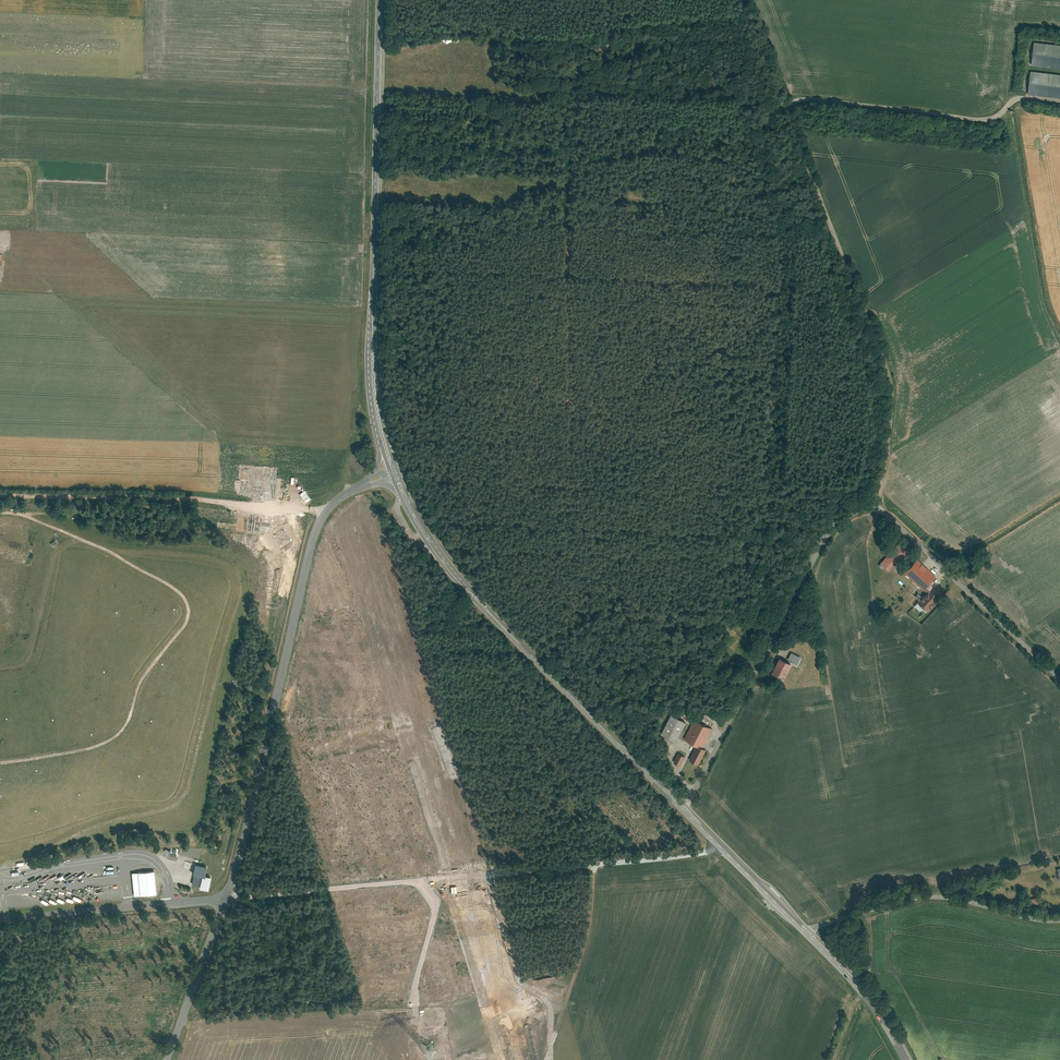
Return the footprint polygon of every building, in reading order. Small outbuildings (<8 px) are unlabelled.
[(1033,43),(1030,66),(1059,69),(1059,46),(1033,43)] [(1030,71),(1027,94),(1059,98),(1059,75),(1030,71)] [(882,563),(889,570),(907,551),(900,544),(882,563)] [(925,590),(936,578),(917,561),(906,573),(925,590)] [(919,602),(929,611),(943,595),(933,586),(919,602)] [(796,664),(800,657),(790,652),(786,659),(796,664)] [(773,677),(785,683),(794,663),(782,658),(773,677)] [(663,736),(675,741),(684,722),(672,716),(663,736)] [(686,739),(700,747),(710,728),(696,721),(686,739)] [(689,760),(697,765),(705,750),(696,746),(689,760)] [(674,763),(681,766),(686,757),(678,753),(674,763)] [(207,866),(196,863),(191,883),(201,885),(200,888),(208,890),(211,877),(205,876),(207,866)] [(155,872),(138,873),(140,896),(157,894),(155,872)]
